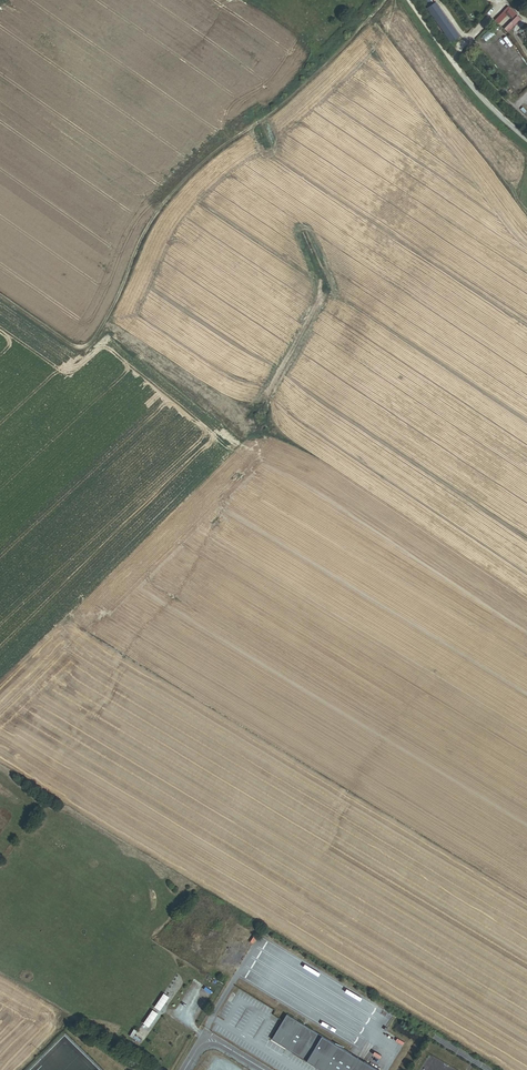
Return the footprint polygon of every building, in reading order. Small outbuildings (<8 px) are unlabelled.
[(451,42),(459,36),(435,2),(434,3),(427,8),(451,42)] [(508,5),(494,19),(498,23),(507,14),(511,19),(516,14),(508,5)] [(508,31),(521,18),(517,15),(504,28),(508,31)] [(160,1010),(169,996),(163,992),(154,1006),(160,1010)] [(149,1027),(157,1012),(151,1009),(143,1024),(149,1027)] [(272,1040),(322,1069),(377,1069),(287,1015),(272,1040)]
